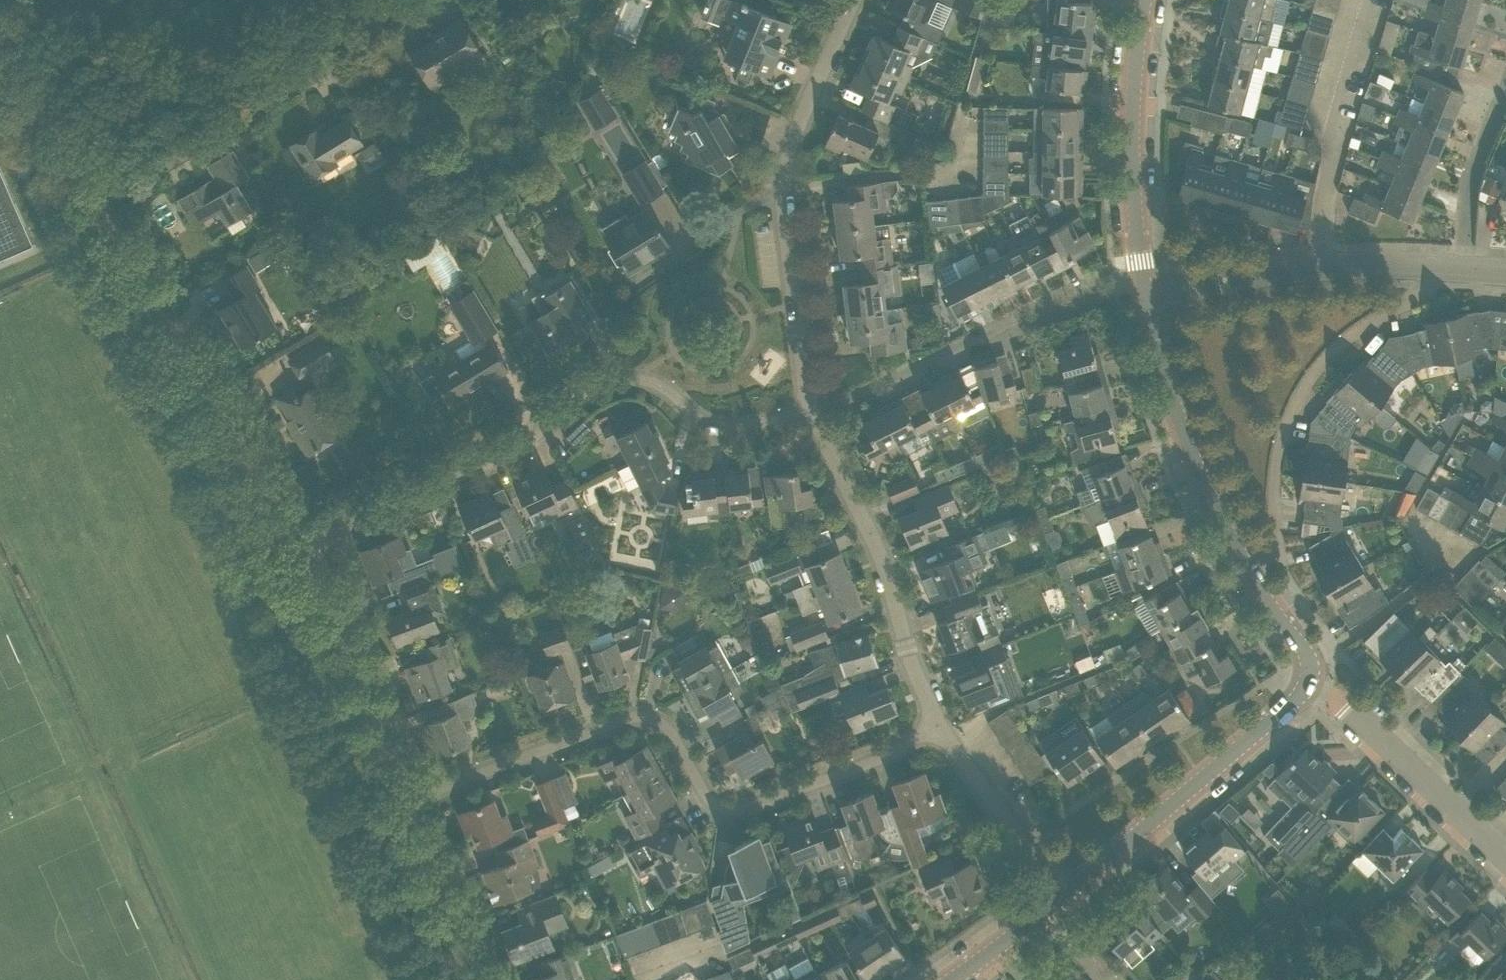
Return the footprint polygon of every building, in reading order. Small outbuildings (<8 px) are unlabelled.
[(702,17),(720,24),(723,17),(725,17),(739,23),(725,57),(742,64),(737,77),(749,82),(754,69),(770,75),(779,54),(776,52),(781,39),(784,40),(791,23),(777,18),(758,10),(734,0),(708,0),(702,17)] [(886,6),(905,15),(900,26),(901,27),(927,38),(938,43),(939,41),(943,31),(930,25),(940,0),(888,0),(886,6)] [(983,9),(985,0),(952,0),(950,4),(981,17),(983,9)] [(1047,24),(1056,21),(1054,34),(1064,35),(1086,38),(1091,39),(1095,13),(1089,12),(1091,3),(1074,0),(1047,0),(1047,24)] [(1226,8),(1271,20),(1277,0),(1228,0),(1226,8)] [(1314,6),(1336,12),(1338,4),(1340,0),(1316,0),(1314,6)] [(1480,0),(1447,0),(1446,6),(1429,1),(1430,0),(1400,0),(1424,7),(1473,22),(1480,0)] [(1307,30),(1329,36),(1336,12),(1314,6),(1307,30)] [(1436,35),(1467,44),(1473,22),(1424,7),(1422,15),(1440,21),(1436,35)] [(1226,8),(1219,32),(1273,46),(1273,45),(1268,44),(1273,21),(1271,21),(1271,20),(1226,8)] [(983,18),(981,23),(991,25),(994,12),(983,9),(981,17),(983,18)] [(483,56),(471,36),(460,19),(442,30),(445,34),(412,54),(432,87),(483,56)] [(1378,46),(1389,50),(1398,23),(1387,19),(1378,46)] [(988,37),(991,25),(981,23),(978,34),(988,37)] [(873,34),(861,61),(907,82),(914,67),(907,64),(912,53),(919,57),(927,38),(901,27),(894,43),(873,34)] [(1299,53),(1322,60),(1329,36),(1307,30),(1299,53)] [(1467,44),(1436,35),(1419,30),(1415,44),(1413,44),(1411,52),(1416,53),(1413,64),(1418,66),(1456,78),(1460,66),(1467,44)] [(1035,31),(1034,41),(1036,41),(1045,43),(1042,66),(1050,67),(1067,68),(1087,71),(1087,69),(1086,69),(1088,60),(1089,60),(1090,47),(1085,46),(1086,38),(1064,35),(1054,34),(1045,32),(1035,31)] [(1273,46),(1219,32),(1215,47),(1221,48),(1219,56),(1254,65),(1262,67),(1265,54),(1270,56),(1273,46)] [(1292,76),(1316,82),(1322,60),(1299,53),(1292,76)] [(1213,81),(1248,89),(1254,65),(1219,56),(1213,81)] [(869,113),(869,114),(886,121),(889,122),(891,118),(896,108),(897,105),(887,101),(892,89),(903,94),(907,82),(861,61),(851,85),(871,94),(865,110),(862,109),(862,110),(869,113)] [(1085,83),(1087,71),(1067,68),(1050,67),(1042,66),(1032,65),(1030,76),(1048,79),(1046,98),(1061,100),(1062,89),(1079,92),(1080,82),(1085,83)] [(1379,73),(1376,82),(1390,88),(1394,79),(1379,73)] [(1416,73),(1413,81),(1431,88),(1425,102),(1455,114),(1463,92),(1445,85),(1416,73)] [(1285,98),(1309,105),(1316,82),(1292,76),(1285,98)] [(565,80),(554,79),(546,89),(551,101),(563,102),(570,92),(565,80)] [(1241,113),(1248,89),(1213,81),(1207,104),(1226,109),(1241,113)] [(1369,83),(1366,92),(1379,98),(1382,88),(1369,83)] [(605,86),(576,104),(584,117),(613,99),(605,86)] [(678,106),(669,128),(677,131),(675,137),(683,140),(681,147),(688,150),(684,159),(719,173),(734,164),(729,156),(740,149),(716,109),(712,108),(714,100),(704,96),(683,108),(678,106)] [(1285,98),(1284,104),(1278,123),(1286,125),(1302,129),(1309,105),(1285,98)] [(1362,102),(1358,116),(1370,121),(1375,107),(1362,102)] [(1399,116),(1446,135),(1455,114),(1425,102),(1420,115),(1402,108),(1399,116)] [(983,120),(1009,120),(1009,107),(983,106),(983,120)] [(1044,107),(1044,131),(1077,131),(1077,121),(1082,121),(1082,107),(1062,107),(1044,107)] [(896,108),(891,118),(906,125),(911,115),(896,108)] [(1222,133),(1223,128),(1227,115),(1200,108),(1195,126),(1222,133)] [(825,143),(839,149),(841,146),(867,158),(874,140),(888,146),(897,126),(889,122),(886,121),(869,114),(864,125),(838,113),(825,143)] [(1438,156),(1446,135),(1399,116),(1396,123),(1401,124),(1394,140),(1408,145),(1408,144),(1438,156)] [(291,145),(301,161),(311,179),(337,163),(335,160),(363,143),(347,118),(320,134),(316,129),(291,145)] [(1259,118),(1256,131),(1270,135),(1274,122),(1259,118)] [(1233,132),(1247,135),(1250,123),(1237,119),(1233,132)] [(1009,133),(1009,120),(983,120),(983,133),(1009,133)] [(1274,122),(1270,135),(1282,138),(1286,125),(1278,123),(1274,122)] [(1034,149),(1034,153),(1082,154),(1082,138),(1077,138),(1077,131),(1044,131),(1034,130),(1034,131),(1034,149)] [(1286,145),(1295,147),(1299,135),(1289,132),(1286,145)] [(983,133),(983,145),(1009,145),(1009,133),(983,133)] [(1299,135),(1295,147),(1311,151),(1314,138),(1299,135)] [(918,138),(913,150),(932,158),(938,146),(918,138)] [(386,156),(376,140),(361,150),(371,166),(386,156)] [(1381,158),(1429,177),(1438,156),(1408,144),(1408,145),(1403,158),(1384,151),(1381,158)] [(983,145),(982,158),(1009,158),(1009,145),(983,145)] [(1178,195),(1205,203),(1215,168),(1200,163),(1203,150),(1184,145),(1179,163),(1187,165),(1178,195)] [(249,176),(243,167),(233,150),(207,165),(214,177),(177,200),(193,226),(218,210),(227,224),(252,209),(237,183),(249,176)] [(1031,174),(1076,174),(1077,164),(1082,164),(1082,154),(1034,153),(1034,156),(1029,158),(1030,172),(1031,172),(1031,174)] [(1215,168),(1205,203),(1228,209),(1241,161),(1231,158),(1218,155),(1215,168)] [(982,158),(982,170),(1009,170),(1009,158),(982,158)] [(1391,186),(1421,198),(1429,177),(1381,158),(1379,164),(1397,171),(1391,186)] [(645,160),(623,173),(627,181),(641,203),(661,190),(660,188),(667,184),(653,161),(648,164),(645,160)] [(1241,161),(1228,209),(1251,216),(1261,181),(1265,168),(1241,161)] [(32,246),(0,170),(0,260),(32,246)] [(982,170),(982,183),(1008,183),(1009,170),(982,170)] [(1272,184),(1261,181),(1251,216),(1273,222),(1287,175),(1276,172),(1272,184)] [(1031,194),(1062,195),(1082,195),(1082,181),(1076,181),(1076,174),(1031,174),(1031,194)] [(1287,175),(1273,222),(1296,229),(1296,228),(1310,228),(1313,195),(1291,189),(1294,177),(1287,175)] [(1487,177),(1480,192),(1496,199),(1502,183),(1487,177)] [(834,201),(838,229),(873,225),(871,209),(885,208),(882,181),(845,185),(847,200),(834,201)] [(982,183),(982,195),(994,195),(1000,206),(1009,202),(1010,199),(1010,198),(1010,197),(1008,194),(1008,183),(982,183)] [(1366,192),(1363,200),(1354,197),(1348,212),(1374,222),(1380,207),(1412,220),(1421,198),(1391,186),(1386,199),(1366,192)] [(971,221),(972,221),(984,220),(982,195),(968,196),(971,221)] [(968,196),(956,197),(959,222),(963,231),(973,226),(972,221),(971,221),(968,196)] [(946,224),(937,225),(940,234),(963,231),(959,222),(956,197),(943,199),(946,224)] [(931,200),(927,200),(930,235),(940,234),(937,225),(946,224),(943,199),(931,200)] [(669,247),(659,230),(646,209),(604,234),(628,273),(669,247)] [(1045,277),(1056,271),(1033,227),(1028,218),(1010,226),(1014,234),(1013,235),(1035,276),(1042,272),(1045,277)] [(1033,227),(1056,271),(1069,265),(1067,260),(1095,246),(1082,219),(1072,224),(1070,221),(1060,226),(1058,221),(1049,225),(1038,225),(1033,227)] [(859,269),(863,268),(891,265),(888,238),(875,239),(873,225),(838,229),(841,256),(857,255),(859,269)] [(457,273),(450,260),(452,259),(440,235),(403,254),(411,270),(429,261),(433,270),(445,264),(448,271),(442,275),(444,279),(457,273)] [(1037,281),(1035,276),(1013,235),(1005,239),(1010,250),(1001,255),(997,247),(996,247),(1016,286),(1023,282),(1025,287),(1037,281)] [(1007,290),(1016,286),(996,247),(990,246),(987,248),(985,250),(975,255),(981,265),(999,300),(1010,295),(1007,290)] [(258,251),(248,258),(255,271),(266,264),(258,251)] [(932,262),(918,264),(920,284),(934,282),(932,262)] [(947,278),(941,281),(943,284),(942,285),(951,303),(959,320),(979,310),(961,275),(955,263),(942,269),(947,278)] [(237,299),(220,309),(242,347),(256,339),(267,332),(245,295),(252,291),(259,287),(246,265),(241,268),(224,279),(237,299)] [(845,290),(842,291),(844,307),(847,306),(848,313),(884,308),(882,294),(898,292),(895,265),(891,265),(863,268),(865,282),(845,285),(845,290)] [(981,265),(961,275),(979,310),(999,300),(981,265)] [(528,322),(536,335),(547,352),(565,341),(568,346),(589,334),(572,306),(583,299),(571,280),(552,291),(550,286),(533,297),(542,313),(528,322)] [(473,289),(449,303),(472,341),(474,344),(484,338),(498,330),(473,289)] [(934,305),(926,309),(930,318),(939,313),(934,305)] [(905,348),(902,328),(901,321),(886,323),(884,308),(848,313),(852,340),(871,338),(873,352),(905,348)] [(1478,310),(1446,317),(1456,359),(1460,378),(1474,375),(1469,352),(1474,351),(1473,349),(1475,348),(1485,346),(1497,348),(1502,310),(1490,309),(1478,311),(1478,310)] [(1502,310),(1497,348),(1505,349),(1505,311),(1502,310)] [(1456,359),(1446,317),(1417,323),(1418,329),(1415,330),(1415,331),(1391,336),(1413,372),(1424,366),(1456,359)] [(444,328),(443,332),(445,337),(450,338),(454,335),(455,330),(453,326),(448,325),(444,328)] [(1058,350),(1064,370),(1067,383),(1083,379),(1080,368),(1096,364),(1087,331),(1070,336),(1073,346),(1058,350)] [(1365,354),(1347,376),(1379,404),(1389,413),(1392,416),(1380,405),(1400,380),(1413,372),(1391,336),(1390,337),(1373,356),(1373,355),(1370,358),(1365,354)] [(432,374),(420,381),(422,384),(432,401),(444,394),(450,404),(508,368),(498,351),(492,343),(488,345),(484,338),(474,344),(472,341),(471,340),(455,350),(462,361),(435,378),(432,374)] [(920,338),(911,339),(911,348),(921,347),(920,338)] [(299,376),(332,355),(322,340),(289,361),(299,376)] [(974,361),(980,383),(985,400),(1017,391),(1012,374),(1002,377),(997,361),(988,363),(987,358),(974,361)] [(970,363),(938,379),(961,426),(988,413),(985,400),(980,383),(974,363),(971,365),(970,363)] [(1034,366),(1021,370),(1028,394),(1040,391),(1034,366)] [(1338,427),(1336,432),(1348,438),(1355,424),(1361,417),(1365,418),(1370,412),(1373,414),(1373,420),(1382,427),(1390,426),(1396,419),(1392,416),(1389,413),(1379,404),(1347,376),(1326,401),(1326,402),(1318,412),(1338,427)] [(919,388),(909,393),(927,429),(946,419),(953,432),(962,428),(961,426),(938,379),(927,384),(930,389),(922,393),(919,388)] [(1085,388),(1083,379),(1067,383),(1076,415),(1085,412),(1113,405),(1109,391),(1104,392),(1101,383),(1085,388)] [(294,388),(279,397),(295,424),(291,427),(308,454),(341,434),(333,420),(313,388),(299,397),(294,388)] [(892,402),(880,407),(897,443),(918,433),(918,434),(927,429),(909,393),(892,402)] [(1445,417),(1440,420),(1450,437),(1459,421),(1460,421),(1467,409),(1465,400),(1453,403),(1445,417)] [(1480,404),(1480,410),(1491,411),(1491,402),(1485,401),(1480,404)] [(1074,462),(1102,454),(1119,449),(1111,419),(1116,417),(1113,405),(1085,412),(1076,415),(1077,418),(1063,421),(1065,430),(1074,430),(1079,446),(1071,450),(1074,462)] [(904,457),(880,407),(869,413),(871,418),(864,422),(860,418),(851,422),(868,457),(888,447),(894,462),(904,457)] [(1031,428),(1042,424),(1038,411),(1027,414),(1031,428)] [(635,412),(602,429),(609,443),(618,439),(630,462),(662,445),(649,419),(641,424),(635,412)] [(1498,414),(1493,422),(1505,429),(1505,418),(1498,414)] [(575,445),(593,429),(584,419),(566,436),(575,445)] [(1306,443),(1302,476),(1344,483),(1345,483),(1346,472),(1351,439),(1348,438),(1336,432),(1334,435),(1309,431),(1307,443),(1306,443)] [(1439,438),(1432,446),(1438,452),(1445,443),(1439,438)] [(398,441),(377,454),(383,464),(404,451),(398,441)] [(1469,444),(1464,451),(1472,455),(1476,448),(1469,444)] [(674,512),(678,494),(664,491),(657,478),(670,472),(665,461),(668,459),(663,449),(664,448),(662,445),(630,462),(653,507),(674,512)] [(1007,461),(1019,456),(1015,446),(1003,451),(1007,461)] [(1473,456),(1505,475),(1505,448),(1500,460),(1486,453),(1478,448),(1473,456)] [(995,466),(1007,461),(1003,451),(991,456),(995,466)] [(1505,503),(1505,475),(1473,456),(1469,465),(1490,476),(1482,490),(1505,503)] [(950,477),(947,468),(944,460),(932,465),(939,482),(950,477)] [(1111,494),(1138,485),(1133,471),(1128,473),(1124,464),(1108,470),(1105,460),(1089,466),(1081,469),(1088,487),(1077,492),(1082,504),(1083,504),(1111,494)] [(958,463),(947,468),(950,477),(968,470),(964,461),(958,463)] [(579,543),(592,537),(565,479),(551,485),(543,467),(514,480),(522,499),(528,511),(542,505),(547,518),(564,511),(579,543)] [(738,467),(725,469),(727,498),(729,508),(763,504),(761,487),(750,488),(748,472),(739,473),(738,467)] [(1022,484),(1033,481),(1028,468),(1018,472),(1022,484)] [(715,500),(727,498),(725,469),(700,472),(701,478),(691,479),(693,496),(681,497),(684,515),(717,510),(715,500)] [(798,471),(764,475),(767,494),(771,528),(785,526),(783,507),(793,505),(803,504),(806,518),(821,514),(818,500),(812,501),(811,487),(800,488),(798,471)] [(1409,481),(1420,487),(1426,477),(1415,471),(1409,481)] [(893,500),(919,489),(914,476),(888,487),(893,500)] [(1302,476),(1298,504),(1304,505),(1303,509),(1304,509),(1303,521),(1301,535),(1330,529),(1343,526),(1340,513),(1345,483),(1344,483),(1302,476)] [(957,510),(946,484),(913,497),(918,509),(899,517),(911,546),(946,532),(940,517),(957,510)] [(1101,498),(1083,504),(1088,518),(1098,523),(1109,519),(1118,540),(1130,535),(1148,528),(1137,498),(1142,497),(1138,485),(1137,485),(1111,494),(1101,498)] [(1416,508),(1428,514),(1440,493),(1428,487),(1416,508)] [(1450,498),(1451,499),(1461,505),(1472,511),(1472,512),(1460,533),(1483,545),(1496,524),(1503,528),(1505,522),(1505,503),(1482,490),(1475,502),(1454,490),(1450,498)] [(491,491),(459,505),(467,522),(474,537),(474,538),(490,531),(497,545),(504,542),(506,541),(510,549),(507,550),(514,566),(535,557),(524,533),(520,522),(511,504),(499,509),(491,491)] [(1439,521),(1451,499),(1450,498),(1440,493),(1428,514),(1439,521)] [(1449,526),(1461,505),(1451,499),(1439,521),(1449,526)] [(1461,505),(1449,526),(1460,533),(1472,512),(1472,511),(1461,505)] [(1037,522),(1048,517),(1043,506),(1033,510),(1037,522)] [(1052,529),(1048,517),(1037,522),(1042,533),(1052,529)] [(467,522),(455,527),(462,542),(474,537),(467,522)] [(1310,563),(1325,589),(1362,567),(1346,540),(1343,526),(1330,529),(1331,533),(1308,546),(1315,557),(1314,557),(1316,560),(1310,563)] [(380,543),(359,551),(371,583),(393,575),(400,591),(434,578),(467,566),(459,544),(434,553),(435,557),(427,560),(416,565),(410,549),(405,551),(399,536),(395,527),(388,530),(392,538),(380,543)] [(809,549),(814,547),(833,540),(828,528),(804,537),(809,549)] [(964,538),(945,546),(950,558),(920,570),(932,599),(935,597),(936,599),(947,594),(947,593),(955,590),(981,579),(975,565),(981,563),(979,560),(980,559),(978,553),(977,553),(975,549),(990,544),(984,530),(973,534),(964,538)] [(1164,553),(1159,540),(1154,542),(1150,534),(1132,540),(1118,546),(1126,567),(1164,553)] [(1408,541),(1400,545),(1403,552),(1412,547),(1408,541)] [(798,601),(798,602),(850,582),(839,552),(806,565),(812,582),(793,589),(793,590),(786,593),(790,604),(798,601)] [(1126,567),(1115,572),(1123,591),(1134,587),(1147,582),(1166,575),(1171,573),(1168,565),(1164,553),(1162,554),(1126,567)] [(800,571),(795,557),(765,569),(771,583),(800,571)] [(1500,581),(1479,561),(1470,570),(1492,590),(1500,581)] [(741,577),(753,572),(749,562),(736,568),(741,577)] [(1362,567),(1325,589),(1341,617),(1342,616),(1349,627),(1366,617),(1388,601),(1379,588),(1375,590),(1373,586),(1371,587),(1365,577),(1367,576),(1362,567)] [(1483,599),(1492,590),(1470,570),(1462,579),(1483,599)] [(1064,590),(1075,585),(1070,574),(1059,578),(1064,590)] [(1454,588),(1475,608),(1483,599),(1462,579),(1454,588)] [(407,610),(388,617),(398,644),(426,633),(438,629),(432,615),(436,614),(429,596),(436,593),(432,580),(424,583),(419,585),(419,586),(400,593),(407,610)] [(1144,599),(1161,628),(1190,612),(1198,607),(1197,606),(1194,608),(1188,597),(1186,598),(1182,591),(1184,590),(1178,580),(1144,599)] [(861,608),(850,582),(798,602),(803,614),(823,607),(828,621),(842,616),(861,608)] [(664,583),(660,607),(675,611),(686,605),(688,588),(664,583)] [(1079,597),(1075,585),(1064,590),(1069,602),(1079,597)] [(955,590),(947,593),(947,594),(951,603),(976,593),(974,587),(957,594),(955,590)] [(560,595),(559,599),(562,603),(566,602),(569,599),(567,595),(564,593),(560,595)] [(948,619),(939,622),(946,641),(941,643),(945,653),(964,646),(978,640),(983,651),(990,648),(993,647),(1001,644),(996,633),(998,632),(987,604),(982,606),(976,593),(951,603),(943,606),(948,619)] [(1088,618),(1079,597),(1069,602),(1077,622),(1088,618)] [(508,598),(496,603),(501,614),(512,610),(508,598)] [(1064,606),(1051,610),(1055,621),(1068,616),(1064,606)] [(1208,626),(1198,607),(1190,612),(1161,628),(1172,647),(1173,646),(1206,627),(1208,626)] [(1378,626),(1364,641),(1372,649),(1371,650),(1395,674),(1425,643),(1437,632),(1429,624),(1418,636),(1413,640),(1401,628),(1406,624),(1393,611),(1378,626)] [(820,622),(791,634),(796,649),(826,637),(820,622)] [(540,633),(548,655),(572,645),(564,624),(540,633)] [(587,643),(573,648),(584,679),(595,675),(600,687),(628,676),(622,658),(631,655),(645,658),(651,627),(636,624),(634,634),(615,641),(590,651),(587,643)] [(1222,656),(1206,627),(1173,646),(1181,661),(1180,661),(1189,676),(1198,671),(1206,684),(1235,667),(1227,653),(1222,656)] [(804,687),(786,694),(792,710),(829,696),(840,692),(835,677),(844,674),(859,669),(878,664),(869,633),(850,639),(835,643),(822,647),(826,660),(829,671),(802,681),(804,687)] [(1494,635),(1484,646),(1494,655),(1504,644),(1494,635)] [(448,638),(440,641),(421,648),(426,660),(407,667),(418,699),(451,687),(444,668),(457,662),(448,638)] [(1104,652),(1103,652),(1091,657),(1095,667),(1126,654),(1123,651),(1119,643),(1103,650),(1104,652)] [(1446,663),(1425,643),(1395,674),(1415,694),(1419,690),(1431,701),(1460,671),(1448,660),(1446,663)] [(681,664),(672,669),(685,693),(730,669),(717,644),(707,649),(705,645),(680,659),(679,660),(681,664)] [(979,667),(955,676),(967,705),(985,698),(989,708),(1023,695),(1008,657),(1006,658),(1001,644),(993,647),(990,648),(983,651),(974,655),(979,667)] [(1123,651),(1126,654),(1129,659),(1139,652),(1134,644),(1123,651)] [(529,673),(535,689),(542,708),(576,695),(563,661),(529,673)] [(1135,680),(1146,673),(1138,662),(1127,669),(1135,680)] [(1116,666),(1105,670),(1109,679),(1120,675),(1116,666)] [(730,669),(685,693),(697,717),(707,711),(710,715),(716,712),(723,725),(743,715),(733,697),(742,691),(730,669)] [(1105,670),(1094,675),(1097,684),(1109,679),(1105,670)] [(1473,684),(1460,671),(1431,701),(1442,712),(1438,716),(1459,737),(1490,705),(1470,686),(1473,684)] [(840,692),(829,696),(838,719),(847,715),(854,731),(884,719),(884,717),(897,712),(887,686),(869,693),(864,682),(840,692)] [(1067,696),(1079,692),(1075,682),(1063,687),(1067,696)] [(1169,689),(1150,702),(1171,733),(1183,726),(1190,720),(1187,716),(1187,715),(1185,713),(1180,705),(1176,699),(1175,698),(1169,689)] [(470,744),(463,725),(461,719),(473,714),(480,712),(473,691),(441,703),(446,715),(427,722),(439,755),(470,744)] [(774,691),(763,697),(768,707),(770,707),(779,702),(778,701),(774,691)] [(1161,740),(1171,733),(1150,702),(1142,691),(1124,702),(1151,741),(1158,735),(1161,740)] [(1040,706),(1051,702),(1047,692),(1036,697),(1040,706)] [(1040,706),(1036,697),(1024,701),(1028,711),(1040,706)] [(1186,701),(1180,705),(1185,713),(1187,715),(1198,708),(1194,703),(1186,701)] [(779,702),(770,707),(776,719),(784,714),(779,702)] [(1144,745),(1151,741),(1124,702),(1107,713),(1108,715),(1107,716),(1135,758),(1147,750),(1144,745)] [(1485,763),(1505,742),(1505,730),(1494,718),(1498,713),(1490,705),(1459,737),(1485,763)] [(994,732),(1015,717),(1009,708),(987,722),(994,732)] [(1115,765),(1123,760),(1125,764),(1135,758),(1107,716),(1089,727),(1092,731),(1096,737),(1115,765)] [(994,732),(1001,742),(1022,728),(1015,717),(994,732)] [(1087,725),(1083,728),(1087,735),(1092,731),(1089,727),(1087,725)] [(1082,727),(1063,740),(1085,772),(1104,759),(1093,743),(1087,735),(1083,728),(1082,727)] [(1001,742),(1008,753),(1029,738),(1022,728),(1001,742)] [(1067,784),(1085,772),(1063,740),(1056,729),(1038,740),(1045,752),(1067,784)] [(748,731),(733,739),(715,749),(728,772),(736,767),(741,776),(774,758),(763,738),(755,743),(748,731)] [(1008,753),(1015,763),(1036,749),(1029,738),(1008,753)] [(623,752),(597,766),(605,780),(612,776),(615,781),(617,781),(622,778),(629,792),(661,774),(646,746),(626,757),(623,752)] [(806,746),(803,754),(812,757),(815,749),(806,746)] [(1290,807),(1263,835),(1279,849),(1323,803),(1314,794),(1333,774),(1306,748),(1294,760),(1292,758),(1275,777),(1276,778),(1271,783),(1272,784),(1283,795),(1288,789),(1302,802),(1294,810),(1290,807)] [(1015,763),(1022,773),(1043,759),(1036,749),(1015,763)] [(1022,773),(1029,784),(1050,770),(1043,759),(1022,773)] [(1271,760),(1261,769),(1269,776),(1278,767),(1271,760)] [(901,803),(891,807),(904,843),(914,869),(929,864),(927,860),(914,825),(946,813),(945,811),(938,793),(932,795),(924,772),(894,783),(901,803)] [(575,800),(572,792),(564,773),(550,779),(561,805),(575,800)] [(633,812),(625,816),(637,838),(645,834),(663,824),(655,810),(675,799),(661,774),(629,792),(635,803),(630,806),(633,812)] [(538,784),(545,802),(550,814),(534,820),(540,834),(568,823),(561,805),(550,779),(538,784)] [(1505,798),(1505,781),(1504,779),(1495,788),(1505,798)] [(1279,849),(1278,850),(1292,863),(1321,833),(1316,829),(1326,819),(1330,823),(1337,829),(1342,825),(1357,839),(1370,825),(1383,811),(1357,785),(1344,799),(1335,791),(1323,803),(1279,849)] [(899,843),(903,843),(904,843),(891,807),(890,807),(890,809),(879,813),(871,792),(842,803),(849,822),(837,826),(844,845),(850,858),(875,848),(869,832),(878,828),(880,832),(883,835),(886,838),(889,840),(894,842),(899,843)] [(1230,822),(1240,813),(1229,800),(1219,809),(1230,822)] [(493,801),(460,813),(466,830),(472,828),(478,845),(495,838),(514,830),(507,813),(499,816),(493,801)] [(845,857),(840,846),(833,827),(820,832),(813,814),(783,825),(790,843),(777,848),(792,885),(797,883),(796,880),(804,861),(814,857),(818,867),(831,862),(837,877),(842,875),(848,891),(852,889),(853,888),(848,873),(850,872),(845,857)] [(1208,830),(1183,852),(1197,869),(1191,874),(1198,883),(1210,897),(1228,882),(1216,868),(1229,857),(1233,861),(1234,859),(1244,851),(1237,842),(1224,826),(1213,836),(1208,830)] [(672,883),(684,876),(702,866),(688,841),(694,838),(691,832),(674,842),(666,827),(626,849),(640,873),(653,866),(664,888),(672,883)] [(1381,863),(1396,877),(1423,849),(1401,827),(1392,837),(1383,828),(1361,850),(1378,866),(1381,863)] [(743,902),(787,886),(770,839),(762,841),(759,834),(728,846),(732,858),(731,858),(729,859),(728,860),(727,862),(726,864),(725,865),(725,870),(724,870),(723,880),(713,884),(710,900),(721,929),(717,931),(725,951),(750,940),(743,902)] [(621,835),(617,837),(622,847),(631,842),(629,837),(621,835)] [(505,863),(482,871),(494,903),(512,896),(534,888),(528,871),(538,867),(540,866),(532,845),(529,839),(529,838),(500,849),(505,863)] [(950,857),(931,865),(920,870),(932,897),(947,891),(954,907),(987,893),(973,861),(955,869),(950,857)] [(1150,899),(1140,907),(1149,917),(1155,924),(1164,917),(1166,918),(1184,903),(1198,920),(1217,904),(1210,897),(1198,883),(1188,892),(1179,881),(1166,866),(1140,888),(1150,899)] [(1447,922),(1456,913),(1470,898),(1459,889),(1462,886),(1445,869),(1437,878),(1427,868),(1413,883),(1404,891),(1422,908),(1427,903),(1447,922)] [(1300,895),(1309,904),(1321,892),(1311,883),(1300,895)] [(1279,890),(1265,901),(1275,913),(1289,902),(1279,890)] [(547,932),(566,925),(553,893),(535,900),(517,907),(523,922),(501,930),(514,964),(554,949),(547,932)] [(861,899),(866,910),(878,905),(872,894),(861,899)] [(706,900),(694,905),(703,929),(715,925),(706,900)] [(1120,955),(1136,942),(1144,935),(1150,942),(1161,932),(1149,917),(1136,901),(1125,910),(1120,905),(1099,923),(1108,934),(1105,936),(1120,955)] [(680,910),(689,935),(703,929),(694,905),(680,910)] [(837,907),(826,913),(830,922),(841,917),(837,907)] [(680,910),(664,916),(673,941),(689,935),(680,910)] [(1484,956),(1505,933),(1505,928),(1493,916),(1490,919),(1481,910),(1460,932),(1457,929),(1449,938),(1460,949),(1475,962),(1479,962),(1484,956)] [(826,913),(814,918),(794,927),(799,937),(819,928),(830,922),(826,913)] [(652,921),(660,945),(673,941),(664,916),(652,921)] [(652,921),(641,925),(649,949),(660,945),(652,921)] [(628,930),(637,954),(649,949),(641,925),(628,930)] [(907,959),(893,938),(885,927),(875,933),(870,926),(863,932),(867,939),(888,972),(907,959)] [(794,927),(774,936),(778,946),(799,937),(794,927)] [(625,958),(637,954),(628,930),(616,934),(625,958)] [(766,951),(778,946),(773,936),(762,942),(766,951)] [(848,951),(856,962),(867,979),(875,974),(878,979),(888,972),(867,939),(848,951)] [(733,969),(756,959),(751,947),(728,957),(733,969)] [(578,975),(572,960),(569,952),(539,963),(544,976),(534,979),(564,979),(578,975)] [(789,967),(794,977),(796,979),(821,979),(818,975),(814,967),(808,956),(789,967)] [(847,959),(827,970),(818,975),(821,979),(858,979),(847,959)] [(1201,978),(1192,967),(1178,979),(1176,979),(1199,979),(1201,978)] [(1498,979),(1505,979),(1505,967),(1496,978),(1498,979)] [(1062,968),(1046,979),(1072,979),(1062,968)] [(1201,978),(1199,979),(1220,979),(1211,969),(1201,978)]
